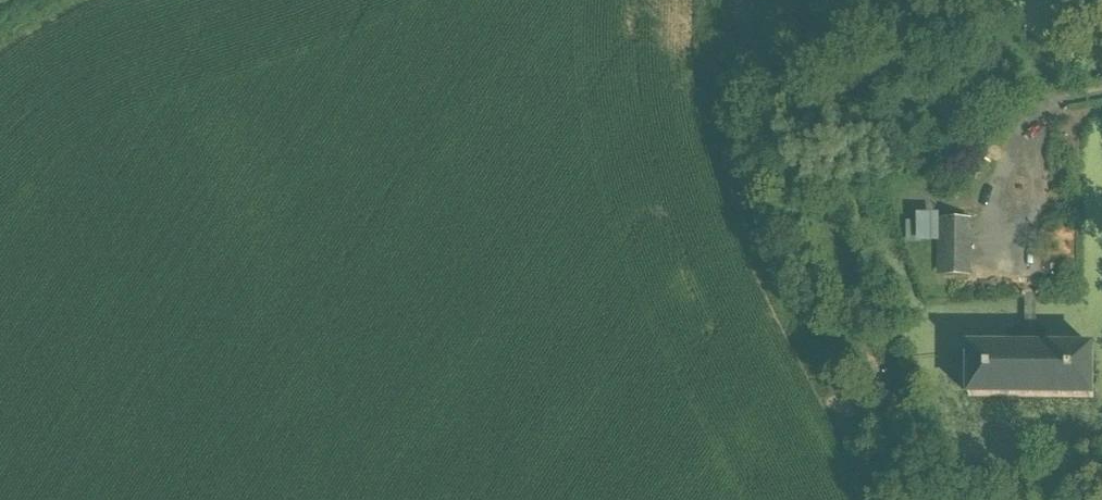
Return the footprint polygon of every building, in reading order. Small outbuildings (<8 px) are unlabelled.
[(974,208),(942,208),(941,263),(974,263),(974,208)] [(1019,333),(972,332),(971,389),(1100,391),(1101,335),(1046,334),(1019,333)]
